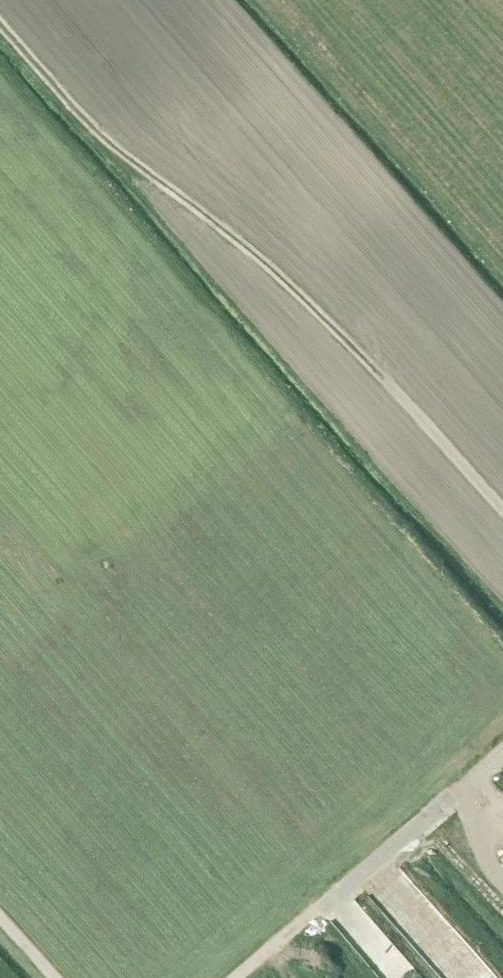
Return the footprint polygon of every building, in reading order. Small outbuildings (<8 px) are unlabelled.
[(427,942),(458,977),(494,977),(502,970),(435,892),(420,905),(441,929),(427,942)]
